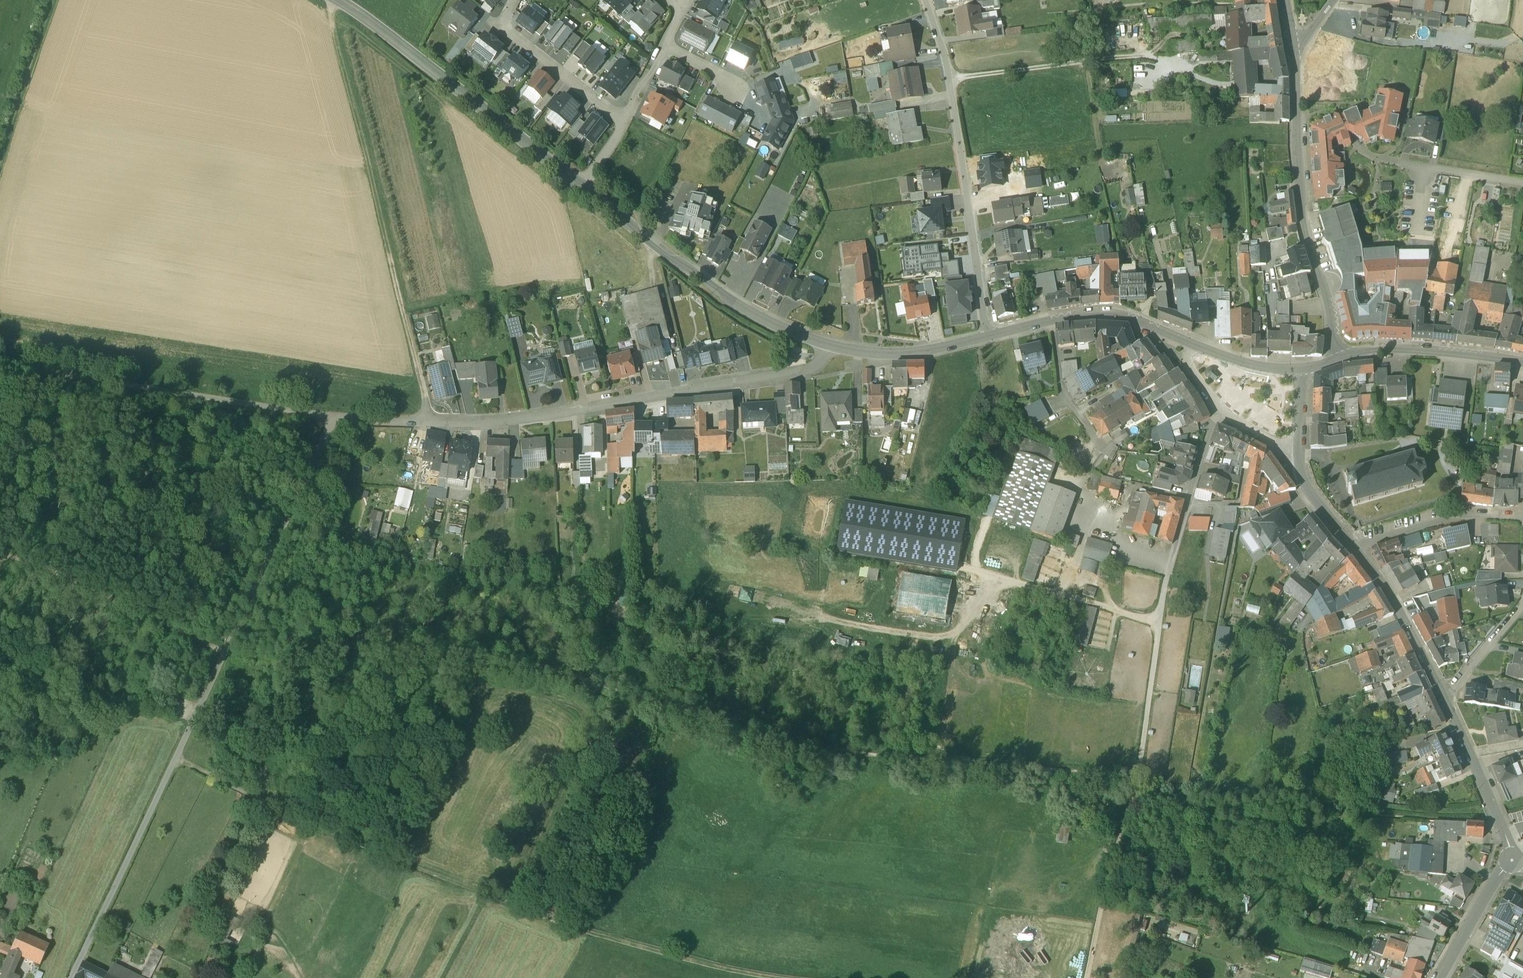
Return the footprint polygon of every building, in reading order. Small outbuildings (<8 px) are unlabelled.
[(492,9),(498,0),(481,0),(492,9)] [(605,3),(612,9),(620,0),(608,0),(605,3)] [(612,9),(620,16),(629,5),(634,0),(620,0),(612,9)] [(700,2),(701,2),(697,10),(700,11),(716,19),(726,0),(700,0),(700,2)] [(759,0),(750,0),(745,2),(748,10),(761,5),(759,0)] [(993,0),(983,2),(984,8),(994,7),(993,0)] [(1258,2),(1264,1),(1265,8),(1276,8),(1274,0),(1258,0),(1258,2)] [(1433,13),(1435,0),(1416,0),(1415,11),(1425,12),(1433,13)] [(637,16),(632,22),(645,34),(664,13),(651,1),(637,16)] [(1249,9),(1248,2),(1238,2),(1235,2),(1235,10),(1245,9),(1245,10),(1249,9)] [(464,9),(458,4),(446,20),(452,25),(451,26),(458,32),(460,30),(466,35),(478,19),(472,15),(474,11),(467,6),(464,9)] [(634,9),(629,5),(620,16),(624,20),(632,12),(634,9)] [(979,8),(968,10),(968,12),(956,14),(957,23),(959,22),(961,36),(980,33),(978,24),(977,16),(981,16),(979,8)] [(1249,9),(1245,10),(1245,15),(1227,16),(1227,32),(1251,30),(1251,22),(1268,21),(1270,30),(1279,29),(1276,8),(1265,8),(1259,9),(1249,9)] [(1227,16),(1226,10),(1226,9),(1207,10),(1207,17),(1209,17),(1227,16)] [(1413,11),(1396,9),(1394,18),(1411,20),(1413,11)] [(544,22),(529,11),(518,25),(533,36),(535,33),(544,22)] [(716,19),(700,11),(697,18),(705,22),(713,26),(716,19)] [(632,22),(637,16),(632,12),(624,20),(629,25),(632,22)] [(1433,13),(1425,12),(1424,23),(1439,25),(1440,14),(1433,13)] [(1388,15),(1370,13),(1368,24),(1365,23),(1363,37),(1373,38),(1374,34),(1385,35),(1388,15)] [(1454,16),(1453,26),(1465,28),(1466,18),(1454,16)] [(1210,26),(1209,17),(1207,17),(1199,18),(1200,26),(1210,26)] [(1200,26),(1199,18),(1176,20),(1177,28),(1200,26)] [(1149,30),(1177,28),(1176,20),(1149,21),(1149,30)] [(549,26),(544,22),(535,33),(541,37),(549,26)] [(713,26),(705,22),(701,29),(714,35),(717,37),(721,30),(713,26)] [(984,23),(978,24),(980,33),(985,32),(992,31),(992,27),(991,22),(984,23)] [(559,23),(545,41),(560,52),(562,48),(573,34),(559,23)] [(701,29),(689,23),(680,40),(705,53),(714,35),(701,29)] [(1002,26),(992,27),(992,31),(985,32),(987,39),(1004,37),(1002,26)] [(910,28),(889,32),(893,52),(890,53),(890,54),(914,50),(910,28)] [(1279,29),(1270,30),(1272,40),(1268,40),(1268,41),(1251,42),(1251,51),(1259,51),(1283,50),(1279,29)] [(1251,30),(1227,32),(1227,41),(1228,53),(1234,53),(1234,52),(1251,51),(1251,42),(1251,30)] [(471,31),(462,43),(467,47),(476,35),(471,31)] [(573,34),(562,48),(570,54),(581,40),(573,34)] [(467,47),(465,49),(471,54),(474,51),(482,40),(476,35),(467,47)] [(482,40),(474,51),(492,64),(503,49),(497,44),(498,43),(493,39),(492,40),(486,36),(482,40)] [(801,37),(780,43),(781,49),(803,43),(801,37)] [(1227,41),(1199,42),(1200,54),(1228,53),(1227,41)] [(727,53),(732,55),(737,46),(737,45),(732,42),(727,53)] [(1169,55),(1173,55),(1183,54),(1188,54),(1188,48),(1192,47),(1192,42),(1169,43),(1169,55)] [(584,43),(573,57),(581,63),(592,49),(584,43)] [(753,54),(737,46),(732,55),(728,63),(744,71),(753,54)] [(606,60),(592,49),(581,63),(579,66),(593,77),(606,60)] [(914,50),(890,54),(891,62),(892,62),(916,58),(914,50)] [(1283,50),(1259,51),(1259,62),(1271,61),(1273,71),(1277,73),(1279,81),(1288,79),(1283,50)] [(1251,51),(1234,52),(1234,53),(1235,62),(1235,66),(1254,66),(1254,62),(1259,62),(1259,51),(1251,51)] [(1228,53),(1200,54),(1200,61),(1200,63),(1217,62),(1217,63),(1235,62),(1234,53),(1228,53)] [(507,54),(496,69),(502,73),(504,71),(513,59),(507,54)] [(1184,62),(1183,54),(1173,55),(1173,62),(1184,62)] [(519,60),(515,57),(513,59),(504,71),(508,74),(505,77),(511,81),(514,78),(518,82),(529,68),(524,63),(520,59),(519,60)] [(1444,57),(1436,65),(1441,71),(1451,62),(1444,57)] [(611,74),(619,63),(614,59),(606,70),(611,74)] [(627,69),(619,63),(611,74),(600,88),(607,94),(627,69)] [(674,65),(673,66),(668,63),(660,79),(661,79),(661,80),(662,82),(666,84),(668,83),(677,88),(685,72),(680,69),(680,68),(674,65)] [(879,65),(865,68),(867,80),(882,78),(879,65)] [(1254,66),(1235,66),(1237,90),(1256,90),(1256,88),(1254,66)] [(693,80),(699,73),(692,68),(686,75),(693,80)] [(627,69),(607,94),(615,101),(635,76),(627,69)] [(894,73),(889,74),(890,76),(894,102),(923,97),(918,69),(894,73)] [(848,84),(846,72),(833,74),(835,86),(848,84)] [(541,73),(529,88),(542,98),(545,94),(554,83),(541,73)] [(680,89),(689,93),(694,82),(685,78),(680,89)] [(877,79),(867,80),(869,92),(879,90),(877,79)] [(1288,79),(1279,81),(1278,89),(1256,88),(1256,90),(1256,97),(1260,97),(1279,98),(1279,99),(1289,99),(1289,79),(1288,79)] [(780,98),(774,80),(756,87),(759,98),(757,103),(762,106),(768,104),(772,115),(788,108),(784,97),(780,98)] [(1303,100),(1330,101),(1330,89),(1303,88),(1303,100)] [(1237,98),(1237,90),(1228,91),(1228,99),(1237,98)] [(1237,90),(1237,98),(1244,98),(1251,98),(1256,98),(1256,97),(1256,90),(1237,90)] [(1330,121),(1312,129),(1313,148),(1310,148),(1312,164),(1315,163),(1315,169),(1316,176),(1313,176),(1313,185),(1316,185),(1317,192),(1318,200),(1333,199),(1332,191),(1344,190),(1343,167),(1340,167),(1340,162),(1334,159),(1334,156),(1332,156),(1331,145),(1333,141),(1336,140),(1339,147),(1342,146),(1342,145),(1343,145),(1344,149),(1351,146),(1347,136),(1349,135),(1362,140),(1364,139),(1366,144),(1377,139),(1384,141),(1395,136),(1403,97),(1379,93),(1377,100),(1380,101),(1379,107),(1376,106),(1375,110),(1371,115),(1370,112),(1364,114),(1359,114),(1352,116),(1351,114),(1339,119),(1333,116),(1328,118),(1330,121)] [(542,98),(535,108),(542,113),(546,108),(553,99),(545,94),(542,98)] [(553,99),(546,108),(552,113),(561,101),(555,96),(553,99)] [(673,110),(674,107),(664,102),(652,96),(649,103),(648,103),(645,108),(646,109),(642,116),(664,127),(673,110)] [(673,110),(679,113),(683,103),(667,96),(664,102),(674,107),(673,110)] [(561,101),(552,113),(553,114),(553,113),(567,123),(566,124),(567,124),(576,112),(579,107),(565,97),(561,101)] [(703,97),(695,113),(701,115),(709,99),(703,97)] [(1279,98),(1260,97),(1260,104),(1279,105),(1279,106),(1289,105),(1289,99),(1279,99),(1279,98)] [(730,109),(718,103),(715,102),(715,101),(709,99),(701,115),(700,116),(732,133),(740,116),(739,114),(733,111),(733,110),(733,111),(730,109)] [(893,101),(875,105),(876,113),(894,109),(893,101)] [(851,103),(828,107),(830,121),(853,117),(851,103)] [(1260,107),(1250,108),(1250,119),(1251,123),(1260,123),(1260,119),(1260,107)] [(788,108),(772,115),(774,120),(762,142),(778,150),(793,122),(788,108)] [(894,109),(876,113),(878,120),(887,119),(887,117),(896,116),(894,109)] [(576,112),(567,124),(573,129),(582,117),(576,112)] [(896,116),(887,117),(887,119),(892,147),(922,142),(920,130),(916,131),(913,113),(896,116)] [(1289,113),(1279,113),(1279,118),(1279,122),(1280,122),(1289,121),(1289,113)] [(608,127),(593,116),(586,125),(579,134),(594,146),(608,127)] [(579,134),(586,125),(580,120),(573,129),(569,135),(575,140),(579,134)] [(1438,126),(1415,121),(1415,123),(1412,138),(1411,139),(1434,144),(1438,126)] [(1408,122),(1405,137),(1412,138),(1415,123),(1408,122)] [(740,143),(754,149),(757,142),(748,139),(750,135),(744,133),(740,143)] [(981,157),(982,165),(997,163),(996,155),(981,157)] [(763,180),(770,166),(761,162),(754,175),(763,180)] [(981,181),(982,189),(984,189),(1003,186),(1001,171),(1004,171),(1003,163),(1003,162),(997,163),(982,165),(979,165),(980,173),(978,174),(979,181),(981,181)] [(1028,189),(1041,187),(1039,171),(1025,173),(1028,189)] [(923,193),(942,191),(940,174),(928,175),(928,172),(921,173),(923,193)] [(914,177),(902,178),(904,195),(910,194),(915,194),(914,177)] [(1134,185),(1136,205),(1144,204),(1142,184),(1134,185)] [(1381,184),(1381,192),(1391,192),(1391,184),(1381,184)] [(1133,190),(1125,191),(1128,206),(1136,205),(1133,190)] [(1292,192),(1284,193),(1285,201),(1270,204),(1272,214),(1274,213),(1288,211),(1294,210),(1292,192)] [(923,193),(915,194),(910,194),(911,202),(924,201),(923,193)] [(708,199),(693,195),(690,206),(683,206),(680,216),(677,215),(669,230),(681,236),(680,236),(687,238),(689,232),(701,236),(700,241),(704,242),(705,237),(709,237),(713,219),(710,218),(712,211),(717,212),(718,207),(713,206),(714,202),(707,200),(708,199)] [(940,211),(941,213),(950,212),(948,198),(931,200),(932,212),(940,211)] [(1039,199),(1028,201),(1031,218),(1042,216),(1039,199)] [(1028,201),(1021,202),(1023,217),(1022,217),(1022,219),(1031,218),(1028,201)] [(1021,202),(1012,204),(1014,219),(1022,217),(1023,217),(1021,202)] [(1011,204),(992,207),(995,225),(1005,223),(1004,220),(1014,219),(1012,204),(1011,204)] [(1270,204),(1264,206),(1265,215),(1266,230),(1275,228),(1274,224),(1275,224),(1274,213),(1272,214),(1270,204)] [(1326,235),(1321,217),(1348,209),(1357,236),(1358,236),(1349,208),(1341,210),(1319,217),(1325,235),(1326,235)] [(1348,209),(1321,217),(1326,235),(1325,235),(1325,238),(1325,241),(1327,244),(1329,246),(1330,246),(1337,269),(1349,267),(1352,278),(1354,278),(1365,277),(1364,275),(1365,275),(1362,247),(1358,236),(1357,236),(1348,209)] [(1294,210),(1288,211),(1289,218),(1290,226),(1296,225),(1294,210)] [(932,212),(919,214),(922,235),(943,233),(941,213),(940,211),(932,212)] [(1286,223),(1277,225),(1277,228),(1278,229),(1281,229),(1290,226),(1289,218),(1285,219),(1286,223)] [(745,241),(741,250),(745,252),(744,254),(747,264),(757,261),(772,230),(755,222),(745,241)] [(782,224),(773,246),(778,248),(782,238),(792,242),(797,230),(782,224)] [(1107,224),(1094,227),(1097,244),(1110,242),(1107,224)] [(1223,227),(1211,227),(1211,239),(1223,239),(1223,227)] [(1266,230),(1269,243),(1284,239),(1281,229),(1278,229),(1277,228),(1266,230)] [(1020,233),(995,237),(999,258),(1013,256),(1024,254),(1024,253),(1020,233)] [(720,240),(717,241),(716,243),(708,258),(708,259),(714,262),(714,263),(719,266),(731,243),(721,238),(720,240)] [(740,238),(733,252),(738,255),(741,250),(745,241),(740,238)] [(710,240),(703,255),(708,258),(716,243),(710,240)] [(1434,243),(1408,240),(1407,252),(1410,250),(1411,254),(1412,254),(1417,250),(1418,254),(1419,254),(1424,250),(1425,254),(1425,253),(1430,249),(1432,254),(1434,243)] [(866,242),(850,244),(851,249),(842,250),(844,266),(858,264),(861,288),(872,286),(866,242)] [(1402,250),(1398,254),(1398,251),(1397,251),(1395,289),(1391,289),(1389,307),(1394,308),(1396,308),(1402,301),(1403,293),(1408,293),(1411,297),(1410,310),(1411,310),(1420,310),(1421,305),(1424,292),(1425,292),(1425,291),(1431,262),(1432,256),(1435,243),(1434,243),(1432,254),(1430,249),(1425,253),(1425,254),(1424,250),(1419,254),(1418,254),(1417,250),(1412,254),(1411,254),(1410,250),(1407,252),(1405,254),(1404,254),(1402,250)] [(904,272),(904,274),(913,273),(914,276),(923,275),(923,273),(942,271),(941,263),(940,256),(939,256),(938,245),(911,249),(912,260),(903,261),(904,272)] [(1238,246),(1239,254),(1248,254),(1248,246),(1238,246)] [(1337,269),(1330,246),(1329,246),(1336,269),(1337,269)] [(1381,256),(1378,256),(1378,249),(1370,250),(1367,247),(1362,247),(1365,275),(1364,275),(1365,277),(1366,292),(1375,291),(1376,300),(1368,309),(1359,310),(1356,303),(1355,294),(1335,297),(1346,337),(1351,340),(1371,339),(1379,339),(1383,307),(1389,307),(1391,289),(1395,289),(1397,251),(1383,252),(1381,255),(1381,256)] [(1266,266),(1265,248),(1250,249),(1251,267),(1266,266)] [(1303,251),(1289,254),(1292,267),(1283,270),(1282,270),(1284,280),(1305,274),(1310,273),(1303,251)] [(1470,277),(1469,282),(1482,284),(1488,253),(1475,251),(1474,254),(1470,277)] [(1024,254),(1013,256),(1014,263),(1029,262),(1027,252),(1024,253),(1024,254)] [(1118,256),(1100,258),(1100,267),(1100,270),(1108,270),(1119,270),(1118,256)] [(1249,256),(1239,257),(1240,277),(1249,277),(1249,256)] [(1058,260),(1050,262),(1051,269),(1060,267),(1058,260)] [(942,271),(943,279),(946,279),(960,277),(958,261),(941,263),(942,271)] [(759,283),(758,284),(769,289),(780,267),(770,262),(766,268),(759,283)] [(1437,264),(1431,262),(1425,291),(1431,292),(1440,293),(1453,296),(1456,280),(1458,267),(1437,264)] [(761,266),(753,280),(759,283),(766,268),(761,266)] [(1007,266),(994,268),(995,275),(996,282),(1009,280),(1007,266)] [(1282,266),(1275,268),(1278,282),(1284,280),(1282,270),(1283,270),(1282,266)] [(780,267),(769,289),(779,294),(787,279),(790,272),(780,267)] [(1080,269),(1077,270),(1078,280),(1091,277),(1092,284),(1100,284),(1100,270),(1100,267),(1080,269)] [(1341,290),(1336,297),(1355,294),(1354,278),(1352,278),(1349,267),(1337,269),(1336,269),(1341,275),(1342,283),(1341,290)] [(1119,270),(1119,278),(1135,277),(1134,269),(1119,270)] [(1150,269),(1141,270),(1141,277),(1144,277),(1145,290),(1155,289),(1154,288),(1151,275),(1150,270),(1150,269)] [(1077,270),(1065,272),(1066,280),(1066,281),(1074,280),(1078,280),(1077,270)] [(1111,295),(1110,290),(1108,290),(1108,270),(1100,270),(1100,284),(1100,304),(1113,304),(1120,304),(1120,305),(1120,300),(1120,294),(1111,295)] [(1169,272),(1162,273),(1166,293),(1178,291),(1188,290),(1186,270),(1169,272)] [(1057,291),(1054,273),(1041,275),(1043,288),(1048,312),(1069,308),(1068,299),(1068,298),(1068,296),(1064,296),(1063,290),(1057,291)] [(1156,287),(1156,294),(1165,293),(1166,293),(1162,273),(1151,275),(1154,288),(1156,287)] [(1284,280),(1278,282),(1279,288),(1288,286),(1292,300),(1304,297),(1311,295),(1305,274),(1284,280)] [(1041,275),(1034,276),(1036,289),(1043,288),(1041,275)] [(947,287),(963,285),(962,277),(960,277),(946,279),(947,287)] [(1135,277),(1119,278),(1120,294),(1120,300),(1129,300),(1129,302),(1136,301),(1135,277)] [(1141,277),(1135,277),(1136,301),(1146,301),(1145,290),(1144,277),(1141,277)] [(787,279),(779,294),(785,297),(793,282),(787,279)] [(793,282),(785,297),(796,302),(798,299),(798,298),(804,286),(793,281),(793,282)] [(823,290),(806,281),(804,286),(798,298),(798,299),(814,307),(818,298),(821,298),(823,295),(821,292),(823,290)] [(927,300),(936,298),(932,281),(923,282),(927,300)] [(1507,289),(1482,284),(1469,282),(1468,291),(1464,310),(1465,310),(1474,311),(1486,314),(1489,299),(1505,303),(1507,289)] [(1086,296),(1080,297),(1081,307),(1100,304),(1100,284),(1092,284),(1091,284),(1091,293),(1086,294),(1086,296)] [(963,285),(947,287),(951,318),(967,316),(971,315),(969,304),(972,304),(971,297),(969,297),(967,285),(963,285)] [(1074,285),(1067,286),(1067,289),(1068,296),(1068,298),(1068,299),(1069,308),(1081,307),(1080,297),(1080,294),(1075,295),(1074,285)] [(669,288),(670,298),(680,296),(678,286),(669,288)] [(861,288),(855,289),(858,306),(875,303),(872,286),(861,288)] [(913,287),(903,289),(905,304),(916,302),(913,287)] [(1000,289),(1002,298),(1009,297),(1006,287),(1000,289)] [(658,289),(638,295),(645,324),(639,326),(641,334),(658,330),(661,341),(672,339),(658,289)] [(1221,289),(1205,290),(1207,305),(1208,308),(1219,307),(1219,303),(1221,303),(1221,289)] [(1507,289),(1505,303),(1502,316),(1503,317),(1517,319),(1522,320),(1522,308),(1510,305),(1511,296),(1512,290),(1507,289)] [(1188,290),(1178,291),(1181,314),(1180,316),(1167,312),(1164,322),(1191,332),(1193,325),(1191,324),(1189,307),(1188,295),(1189,295),(1188,290)] [(758,296),(762,302),(768,297),(764,292),(758,296)] [(1165,293),(1156,294),(1158,309),(1159,313),(1158,320),(1164,322),(1167,312),(1167,311),(1165,293)] [(1453,296),(1440,293),(1439,295),(1438,295),(1437,300),(1445,301),(1452,302),(1453,296)] [(638,295),(621,299),(629,329),(639,326),(645,324),(638,295)] [(998,319),(1013,315),(1009,297),(1002,298),(993,301),(998,319)] [(1437,300),(1437,299),(1433,311),(1436,311),(1441,312),(1443,312),(1445,301),(1437,300)] [(1505,303),(1489,299),(1486,314),(1484,321),(1501,324),(1503,317),(1502,316),(1505,303)] [(916,302),(905,304),(909,321),(930,317),(927,300),(916,302)] [(1289,300),(1283,302),(1277,303),(1277,309),(1289,309),(1289,300)] [(1221,303),(1219,303),(1219,307),(1220,323),(1216,323),(1216,339),(1231,338),(1230,313),(1230,303),(1221,303)] [(1207,305),(1189,307),(1191,324),(1193,325),(1209,323),(1208,308),(1207,305)] [(1389,307),(1383,307),(1379,339),(1411,341),(1411,325),(1404,325),(1392,325),(1394,308),(1389,307)] [(1289,309),(1277,309),(1277,317),(1288,318),(1289,318),(1289,309)] [(1420,310),(1411,310),(1411,325),(1411,341),(1432,342),(1433,331),(1424,331),(1425,327),(1421,327),(1422,313),(1422,310),(1420,310)] [(1474,311),(1465,310),(1464,311),(1463,315),(1460,330),(1459,336),(1458,336),(1456,344),(1475,347),(1477,335),(1470,334),(1474,311)] [(1252,312),(1245,313),(1245,321),(1245,334),(1243,334),(1243,338),(1252,337),(1252,332),(1252,328),(1252,324),(1252,320),(1252,318),(1252,312)] [(1245,313),(1230,313),(1231,338),(1243,338),(1243,334),(1245,334),(1245,321),(1245,313)] [(1452,330),(1434,328),(1433,331),(1432,342),(1456,344),(1458,336),(1459,336),(1460,330),(1463,315),(1458,314),(1457,314),(1457,315),(1452,330)] [(967,316),(951,318),(952,326),(968,324),(967,316)] [(1288,318),(1277,317),(1276,328),(1281,328),(1288,328),(1288,322),(1288,318)] [(1517,319),(1503,317),(1501,324),(1500,326),(1500,329),(1497,338),(1498,339),(1495,348),(1518,353),(1520,344),(1521,342),(1514,341),(1518,329),(1517,319)] [(505,321),(510,339),(523,336),(518,318),(505,321)] [(437,319),(427,321),(431,334),(440,332),(437,319)] [(1085,324),(1073,325),(1074,343),(1096,341),(1096,338),(1096,323),(1085,324)] [(1127,325),(1096,323),(1096,338),(1107,338),(1110,338),(1110,335),(1117,334),(1131,332),(1129,326),(1127,325)] [(1073,325),(1060,327),(1057,328),(1056,331),(1058,346),(1075,345),(1074,343),(1073,325)] [(639,326),(629,329),(632,341),(639,339),(642,339),(641,334),(639,326)] [(1280,335),(1273,335),(1273,349),(1275,349),(1275,352),(1290,353),(1291,329),(1288,328),(1281,328),(1280,335)] [(1300,329),(1291,329),(1290,353),(1292,353),(1293,347),(1297,347),(1297,345),(1298,335),(1300,335),(1300,329)] [(1309,337),(1308,337),(1309,331),(1304,331),(1304,329),(1300,329),(1300,335),(1305,336),(1305,337),(1302,347),(1297,347),(1293,347),(1292,353),(1292,357),(1308,357),(1322,357),(1324,339),(1309,337)] [(658,330),(641,334),(642,339),(639,339),(641,346),(661,341),(658,330)] [(1131,332),(1117,334),(1121,344),(1109,350),(1110,358),(1131,348),(1136,345),(1131,332)] [(1273,349),(1273,335),(1266,335),(1267,336),(1267,343),(1266,343),(1266,346),(1266,352),(1275,352),(1275,349),(1273,349)] [(1497,338),(1477,335),(1475,347),(1494,349),(1497,338)] [(1107,338),(1096,338),(1096,341),(1099,363),(1099,364),(1110,358),(1109,350),(1107,338)] [(744,340),(731,343),(735,360),(748,357),(744,340)] [(1161,358),(1147,340),(1136,345),(1131,348),(1134,354),(1130,356),(1128,356),(1132,364),(1143,358),(1147,366),(1152,363),(1161,358)] [(661,341),(641,346),(646,365),(666,360),(661,341)] [(714,351),(717,364),(716,364),(717,366),(735,361),(735,360),(731,343),(722,345),(723,349),(714,351)] [(572,357),(568,344),(559,346),(562,359),(572,357)] [(1041,346),(1021,351),(1025,368),(1036,365),(1037,368),(1046,366),(1041,346)] [(703,347),(694,349),(694,350),(698,367),(698,368),(716,364),(717,364),(714,351),(713,349),(704,351),(703,347)] [(1095,365),(1100,374),(1104,372),(1105,375),(1118,368),(1115,362),(1114,361),(1116,360),(1129,353),(1130,356),(1134,354),(1131,348),(1110,358),(1099,364),(1099,363),(1095,365)] [(449,349),(443,350),(447,365),(448,365),(453,364),(449,349)] [(443,350),(434,352),(438,367),(447,365),(443,350)] [(595,350),(578,355),(584,376),(601,371),(595,350)] [(694,350),(681,353),(685,370),(698,367),(694,350)] [(672,353),(666,354),(670,372),(676,370),(672,353)] [(555,355),(539,359),(541,363),(524,368),(528,386),(545,382),(546,385),(562,381),(555,355)] [(640,373),(636,355),(631,356),(636,374),(640,373)] [(631,356),(619,359),(619,362),(611,364),(616,381),(624,379),(624,380),(629,379),(629,376),(636,374),(631,356)] [(1167,360),(1165,361),(1163,356),(1161,358),(1152,363),(1158,373),(1140,383),(1140,384),(1145,391),(1155,385),(1175,373),(1167,360)] [(1135,372),(1147,366),(1143,358),(1132,364),(1135,372)] [(1372,362),(1343,366),(1344,378),(1346,378),(1357,378),(1357,374),(1373,372),(1373,368),(1372,362)] [(475,363),(453,364),(455,370),(457,381),(475,380),(474,371),(476,371),(475,368),(475,363)] [(1075,363),(1060,364),(1063,382),(1063,381),(1076,376),(1077,375),(1075,363)] [(924,364),(908,365),(908,382),(921,381),(925,381),(924,364)] [(438,367),(428,370),(432,387),(434,387),(437,401),(456,396),(450,371),(448,365),(447,365),(438,367)] [(908,365),(893,365),(894,390),(908,390),(909,389),(908,382),(908,365)] [(1077,375),(1076,376),(1086,396),(1105,385),(1101,377),(1100,374),(1095,365),(1077,375)] [(493,366),(475,368),(476,371),(474,371),(475,380),(475,385),(477,385),(477,384),(496,383),(495,380),(495,370),(494,370),(493,366)] [(1343,366),(1315,375),(1315,376),(1314,390),(1330,390),(1330,382),(1329,383),(1329,381),(1344,378),(1343,366)] [(1511,367),(1495,366),(1495,384),(1502,384),(1510,384),(1511,367)] [(1384,367),(1373,368),(1373,372),(1374,386),(1385,385),(1385,379),(1384,367)] [(1121,380),(1124,378),(1118,368),(1105,375),(1101,377),(1105,385),(1107,388),(1121,380)] [(1219,377),(1214,371),(1216,370),(1213,368),(1211,368),(1209,369),(1207,370),(1206,372),(1206,375),(1206,377),(1208,379),(1209,377),(1216,381),(1219,377)] [(872,372),(863,371),(863,385),(869,386),(869,383),(872,383),(872,372)] [(1175,373),(1155,385),(1159,391),(1158,392),(1161,398),(1162,398),(1178,388),(1188,383),(1188,382),(1186,383),(1182,376),(1181,376),(1178,371),(1175,373)] [(1140,383),(1134,372),(1124,378),(1121,380),(1127,391),(1131,389),(1140,384),(1140,383)] [(1076,376),(1063,381),(1075,404),(1087,398),(1086,396),(1076,376)] [(1415,377),(1407,378),(1409,399),(1417,399),(1415,377)] [(1357,378),(1346,378),(1346,388),(1358,387),(1357,378)] [(1407,378),(1385,379),(1385,385),(1386,401),(1409,399),(1407,378)] [(921,381),(908,382),(909,389),(908,390),(915,389),(916,387),(921,387),(921,381)] [(1466,384),(1440,381),(1437,405),(1430,404),(1429,424),(1461,428),(1466,384)] [(496,383),(477,384),(477,385),(478,402),(488,402),(488,400),(497,399),(496,383)] [(1198,395),(1188,383),(1178,388),(1183,396),(1186,401),(1176,407),(1171,411),(1175,418),(1193,408),(1202,403),(1198,395)] [(799,384),(786,385),(787,409),(797,409),(796,398),(800,397),(799,384)] [(1140,384),(1131,389),(1133,393),(1136,397),(1145,392),(1145,391),(1140,384)] [(1517,387),(1514,400),(1515,400),(1512,415),(1522,417),(1522,388),(1517,387)] [(884,388),(869,388),(869,413),(885,413),(885,404),(884,388)] [(1178,388),(1162,398),(1165,404),(1173,399),(1174,400),(1183,396),(1178,388)] [(1330,390),(1314,390),(1313,425),(1324,424),(1326,424),(1327,404),(1331,404),(1331,397),(1330,390)] [(1110,397),(1114,405),(1125,399),(1120,391),(1110,397)] [(1156,410),(1153,404),(1161,398),(1158,392),(1143,401),(1145,404),(1145,403),(1151,413),(1156,410)] [(1349,395),(1331,397),(1331,404),(1347,401),(1347,400),(1358,400),(1358,399),(1358,393),(1349,394),(1349,395)] [(785,395),(776,396),(776,405),(776,416),(786,415),(786,409),(785,395)] [(1092,418),(1090,419),(1102,439),(1143,413),(1139,408),(1131,395),(1125,399),(1114,405),(1103,412),(1092,418)] [(852,399),(830,399),(830,396),(822,396),(824,434),(836,433),(836,422),(853,421),(852,411),(852,399)] [(1509,397),(1485,396),(1484,409),(1507,410),(1509,399),(1509,397)] [(733,398),(694,401),(695,414),(704,413),(720,412),(721,415),(733,414),(734,414),(733,398)] [(1365,398),(1358,399),(1358,400),(1359,412),(1376,411),(1375,398),(1365,398)] [(1507,410),(1505,420),(1511,421),(1512,415),(1515,400),(1514,400),(1509,399),(1507,410)] [(1358,400),(1347,400),(1347,409),(1347,421),(1359,420),(1359,412),(1358,400)] [(694,401),(668,402),(668,405),(668,406),(669,416),(669,419),(669,420),(695,419),(695,414),(694,401)] [(1347,401),(1331,404),(1332,410),(1347,409),(1347,401)] [(1035,427),(1050,418),(1041,402),(1026,411),(1035,427)] [(1145,404),(1139,408),(1143,413),(1144,413),(1145,416),(1151,413),(1145,403),(1145,404)] [(1202,403),(1193,408),(1193,409),(1190,410),(1197,424),(1210,418),(1202,403)] [(776,405),(756,406),(743,406),(744,425),(767,424),(767,429),(777,429),(776,416),(776,405)] [(1088,412),(1092,418),(1103,412),(1099,405),(1088,412)] [(787,409),(786,409),(786,415),(787,425),(797,425),(797,412),(797,409),(787,409)] [(918,412),(904,410),(901,422),(915,425),(916,418),(918,412)] [(1190,410),(1181,415),(1186,424),(1195,419),(1190,410)] [(863,411),(852,411),(853,421),(853,424),(863,424),(863,411)] [(635,412),(623,413),(624,423),(629,422),(635,421),(635,412)] [(623,413),(608,415),(608,428),(608,436),(618,435),(618,428),(622,428),(624,426),(624,423),(623,413)] [(704,413),(695,414),(695,419),(696,435),(705,435),(704,413)] [(885,413),(869,413),(869,428),(885,428),(885,413)] [(733,414),(721,415),(721,424),(722,425),(722,434),(727,434),(727,435),(733,435),(733,414)] [(1186,424),(1181,415),(1169,421),(1173,431),(1186,424)] [(655,425),(635,426),(636,446),(650,445),(651,455),(662,455),(661,436),(669,435),(669,420),(669,419),(659,419),(659,423),(654,423),(655,425)] [(635,421),(629,422),(629,430),(625,435),(625,446),(619,446),(619,460),(633,460),(633,456),(636,456),(636,451),(635,450),(636,446),(635,441),(635,426),(635,421)] [(853,421),(836,422),(836,433),(853,433),(853,424),(853,421)] [(1157,427),(1162,441),(1178,446),(1173,431),(1169,421),(1157,427)] [(1324,424),(1313,425),(1313,427),(1311,427),(1311,448),(1329,448),(1344,446),(1343,440),(1341,440),(1336,441),(1327,442),(1326,441),(1326,438),(1333,437),(1332,427),(1324,427),(1324,424)] [(1236,433),(1218,426),(1211,444),(1216,445),(1226,449),(1225,453),(1232,454),(1233,449),(1236,433)] [(593,428),(586,429),(586,455),(593,454),(593,453),(603,452),(602,428),(593,428)] [(1111,439),(1116,446),(1129,438),(1124,430),(1111,439)] [(445,436),(428,433),(424,457),(432,458),(432,459),(434,453),(437,441),(444,442),(445,436)] [(1252,442),(1236,433),(1233,449),(1232,454),(1225,453),(1224,452),(1222,466),(1232,469),(1233,458),(1236,458),(1235,461),(1242,464),(1243,455),(1244,455),(1244,454),(1247,455),(1248,455),(1252,442)] [(669,435),(661,436),(662,455),(662,457),(696,457),(696,453),(695,435),(695,434),(669,435)] [(696,435),(695,435),(696,453),(727,452),(727,444),(727,435),(727,434),(722,434),(705,435),(696,435)] [(1050,452),(1026,442),(1027,441),(1026,441),(1025,441),(1022,440),(993,519),(1031,532),(1047,486),(1059,456),(1050,452)] [(444,442),(437,441),(434,453),(440,454),(439,457),(442,458),(444,442)] [(1178,446),(1162,441),(1164,448),(1177,452),(1178,446)] [(1266,449),(1252,442),(1248,455),(1247,455),(1247,457),(1253,460),(1249,485),(1249,488),(1258,490),(1260,479),(1263,464),(1266,449)] [(471,446),(450,443),(447,467),(448,468),(458,469),(457,472),(467,474),(469,456),(471,446)] [(507,444),(485,443),(485,458),(489,458),(496,458),(507,458),(507,444)] [(546,443),(519,445),(521,463),(522,463),(522,466),(548,464),(546,443)] [(1514,445),(1501,443),(1497,473),(1497,474),(1509,476),(1514,445)] [(573,444),(558,445),(559,467),(574,467),(573,444)] [(1101,454),(1113,462),(1118,449),(1110,444),(1101,454)] [(1211,444),(1204,462),(1209,464),(1216,445),(1211,444)] [(619,446),(608,446),(608,476),(620,476),(620,470),(633,469),(633,463),(633,460),(619,460),(619,446)] [(1198,451),(1178,446),(1177,452),(1175,459),(1180,460),(1178,469),(1192,473),(1196,457),(1198,451)] [(1280,494),(1288,492),(1296,489),(1274,459),(1266,449),(1263,464),(1260,479),(1264,479),(1267,477),(1272,485),(1273,484),(1280,494)] [(432,464),(430,473),(439,475),(441,466),(442,458),(439,457),(440,454),(434,453),(432,459),(432,458),(431,463),(432,464)] [(1414,455),(1348,474),(1347,473),(1346,474),(1349,485),(1346,486),(1348,494),(1351,493),(1355,506),(1357,505),(1357,504),(1423,485),(1420,477),(1425,473),(1427,473),(1427,472),(1425,471),(1423,466),(1425,464),(1424,463),(1422,465),(1416,463),(1414,455)] [(590,457),(580,458),(581,474),(591,474),(590,457)] [(1499,459),(1485,457),(1483,470),(1497,473),(1499,459)] [(507,458),(496,458),(496,473),(498,474),(506,474),(507,458)] [(514,459),(507,458),(506,474),(506,481),(515,481),(515,476),(514,464),(514,463),(514,459)] [(521,463),(514,463),(514,464),(515,476),(523,476),(522,466),(522,463),(521,463)] [(439,475),(438,480),(445,481),(446,481),(447,473),(448,468),(447,467),(441,466),(439,475)] [(1222,466),(1220,466),(1218,473),(1230,475),(1232,469),(1222,466)] [(448,468),(447,473),(449,473),(448,481),(465,483),(467,474),(457,472),(458,469),(448,468)] [(483,469),(474,468),(473,475),(472,479),(481,481),(483,469)] [(1177,472),(1174,474),(1164,471),(1161,481),(1161,482),(1172,485),(1179,487),(1189,481),(1192,473),(1178,469),(1177,472)] [(1497,473),(1483,470),(1481,482),(1495,484),(1495,482),(1497,474),(1497,473)] [(1107,479),(1094,472),(1089,490),(1099,492),(1098,494),(1118,500),(1122,482),(1107,479)] [(1230,475),(1218,473),(1217,479),(1228,483),(1230,475)] [(581,474),(573,475),(574,491),(582,490),(581,481),(581,474)] [(1217,479),(1204,476),(1200,491),(1212,494),(1224,498),(1228,483),(1217,479)] [(1172,485),(1161,482),(1161,481),(1155,479),(1152,488),(1170,492),(1172,485)] [(1264,479),(1260,479),(1258,490),(1256,500),(1259,500),(1260,494),(1263,495),(1266,480),(1264,479)] [(1493,495),(1492,507),(1514,507),(1515,502),(1518,502),(1518,500),(1519,483),(1518,483),(1495,482),(1495,484),(1494,490),(1493,495)] [(1258,490),(1249,488),(1249,485),(1247,485),(1243,509),(1254,509),(1256,500),(1258,490)] [(1047,486),(1031,532),(1059,542),(1062,533),(1076,496),(1047,486)] [(1475,487),(1463,486),(1461,503),(1492,508),(1492,507),(1493,495),(1474,492),(1475,487)] [(444,489),(437,488),(437,489),(435,500),(445,502),(447,489),(444,489)] [(394,507),(409,511),(414,493),(399,489),(394,507)] [(1210,502),(1212,494),(1200,491),(1196,490),(1194,498),(1210,502)] [(1288,492),(1280,494),(1280,498),(1279,498),(1276,495),(1273,497),(1267,498),(1269,503),(1254,509),(1259,514),(1271,509),(1276,507),(1281,506),(1290,503),(1288,492)] [(1144,495),(1135,493),(1132,503),(1128,512),(1124,525),(1125,533),(1132,534),(1144,495)] [(1144,495),(1132,534),(1149,539),(1153,524),(1154,522),(1157,511),(1153,510),(1157,498),(1144,495)] [(425,498),(424,507),(432,508),(433,499),(425,498)] [(1175,501),(1157,498),(1153,510),(1157,511),(1168,513),(1168,516),(1180,518),(1184,502),(1176,500),(1175,501)] [(847,501),(838,553),(956,573),(965,521),(847,501)] [(1273,545),(1292,531),(1282,516),(1285,515),(1281,506),(1276,507),(1271,509),(1259,514),(1261,518),(1250,522),(1255,529),(1261,537),(1265,534),(1273,545)] [(1237,508),(1225,508),(1224,530),(1215,529),(1208,557),(1225,561),(1233,533),(1234,526),(1237,508)] [(1312,515),(1294,530),(1299,537),(1301,540),(1312,532),(1320,540),(1324,545),(1325,545),(1331,538),(1312,515)] [(1168,516),(1166,523),(1163,524),(1158,541),(1172,545),(1180,518),(1168,516)] [(1210,519),(1190,518),(1189,531),(1208,532),(1210,519)] [(1467,529),(1443,534),(1443,535),(1441,537),(1445,542),(1447,552),(1458,549),(1456,542),(1469,540),(1467,529)] [(1292,531),(1284,537),(1290,544),(1299,537),(1294,530),(1292,531)] [(1079,539),(1062,533),(1059,542),(1076,549),(1079,539)] [(1419,533),(1398,540),(1401,549),(1400,549),(1401,551),(1422,544),(1419,533)] [(1284,537),(1273,545),(1295,574),(1296,572),(1295,571),(1303,562),(1304,562),(1302,560),(1290,544),(1284,537)] [(1324,545),(1307,565),(1311,569),(1313,571),(1314,572),(1328,556),(1330,558),(1332,556),(1340,565),(1350,557),(1331,538),(1325,545),(1324,545)] [(1112,546),(1089,540),(1083,557),(1107,564),(1112,546)] [(1324,545),(1320,540),(1302,560),(1304,562),(1303,562),(1304,563),(1307,565),(1324,545)] [(1383,544),(1371,549),(1381,568),(1383,568),(1402,562),(1403,561),(1403,562),(1404,561),(1403,556),(1389,560),(1387,554),(1397,551),(1400,549),(1401,549),(1398,540),(1384,545),(1383,544)] [(1469,540),(1456,542),(1458,549),(1471,546),(1469,540)] [(1033,582),(1046,545),(1033,541),(1021,578),(1033,582)] [(1420,550),(1422,557),(1430,554),(1428,547),(1420,550)] [(1517,573),(1517,547),(1496,547),(1496,572),(1496,573),(1497,573),(1502,573),(1517,573)] [(1425,557),(1418,558),(1406,561),(1408,566),(1409,567),(1436,560),(1434,555),(1425,557)] [(1340,565),(1335,570),(1340,576),(1345,572),(1353,584),(1358,581),(1362,587),(1372,582),(1351,556),(1340,565)] [(1079,570),(1096,575),(1099,564),(1082,559),(1079,570)] [(1402,562),(1383,568),(1399,595),(1418,584),(1411,573),(1404,577),(1400,567),(1402,567),(1402,562)] [(1304,563),(1296,572),(1303,578),(1310,571),(1311,569),(1307,565),(1304,563)] [(860,565),(858,577),(877,580),(879,568),(860,565)] [(1335,570),(1330,575),(1323,583),(1323,584),(1327,591),(1335,583),(1335,581),(1340,576),(1335,570)] [(1296,572),(1295,574),(1286,585),(1284,589),(1298,599),(1306,605),(1312,598),(1318,591),(1303,578),(1296,572)] [(1496,572),(1484,572),(1483,582),(1501,580),(1502,573),(1497,573),(1496,573),(1496,572)] [(953,584),(904,574),(897,611),(945,621),(953,584)] [(1446,587),(1442,574),(1429,578),(1433,591),(1446,587)] [(1483,582),(1476,582),(1476,591),(1485,590),(1485,589),(1502,588),(1501,580),(1483,582)] [(1362,587),(1334,603),(1339,612),(1373,593),(1377,591),(1373,583),(1372,582),(1362,587)] [(1327,591),(1323,584),(1318,591),(1312,598),(1324,620),(1334,615),(1339,612),(1334,603),(1327,591)] [(1441,589),(1442,598),(1455,597),(1454,588),(1441,589)] [(1502,588),(1485,589),(1485,590),(1486,607),(1489,607),(1492,609),(1494,609),(1496,607),(1507,606),(1506,588),(1502,588)] [(1388,604),(1379,589),(1377,591),(1373,593),(1380,607),(1363,614),(1367,624),(1394,614),(1388,604)] [(1485,590),(1476,591),(1477,597),(1479,601),(1479,606),(1481,608),(1486,607),(1485,590)] [(1418,608),(1434,601),(1430,591),(1405,602),(1411,616),(1420,612),(1418,608)] [(1324,620),(1312,598),(1306,605),(1317,625),(1324,620)] [(1456,598),(1439,601),(1440,618),(1441,621),(1432,625),(1429,627),(1435,640),(1441,637),(1445,635),(1452,631),(1459,629),(1462,628),(1458,616),(1456,598)] [(1306,605),(1298,599),(1295,603),(1302,609),(1306,605)] [(1278,644),(1302,609),(1295,603),(1268,637),(1278,644)] [(1097,610),(1086,607),(1077,645),(1087,647),(1097,610)] [(1363,614),(1358,614),(1358,612),(1349,617),(1348,618),(1351,624),(1353,628),(1367,624),(1363,614)] [(1432,625),(1425,613),(1413,620),(1426,645),(1435,640),(1429,627),(1432,625)] [(1317,625),(1314,626),(1318,639),(1341,632),(1334,615),(1324,620),(1317,625)] [(1392,635),(1402,631),(1398,622),(1377,631),(1381,639),(1392,635)] [(1228,642),(1229,628),(1218,627),(1217,641),(1228,642)] [(1448,640),(1450,651),(1451,661),(1459,660),(1459,653),(1467,652),(1467,645),(1462,646),(1461,639),(1459,629),(1452,631),(1445,635),(1448,640)] [(1396,644),(1395,644),(1397,647),(1407,643),(1402,631),(1392,635),(1396,644)] [(1396,644),(1392,635),(1381,639),(1374,642),(1377,650),(1395,644),(1396,644)] [(1441,637),(1435,640),(1426,645),(1439,668),(1451,661),(1450,651),(1440,652),(1439,651),(1447,647),(1441,637)] [(1374,642),(1369,644),(1372,652),(1375,651),(1377,650),(1374,642)] [(1372,652),(1352,659),(1354,666),(1358,665),(1360,673),(1379,667),(1375,651),(1372,652)] [(1413,655),(1397,662),(1403,675),(1396,678),(1390,680),(1391,681),(1392,684),(1400,681),(1408,678),(1421,673),(1413,655)] [(1515,655),(1512,667),(1509,666),(1507,675),(1522,679),(1522,656),(1515,655)] [(1392,668),(1377,673),(1378,677),(1381,685),(1391,681),(1390,680),(1396,678),(1392,668)] [(1408,693),(1385,704),(1385,706),(1386,708),(1387,711),(1404,704),(1414,699),(1430,691),(1421,673),(1408,678),(1413,689),(1407,691),(1408,693)] [(1381,685),(1378,677),(1371,680),(1375,690),(1382,688),(1381,685)] [(1518,684),(1495,679),(1493,691),(1497,692),(1507,693),(1506,695),(1516,697),(1518,684)] [(1391,681),(1381,685),(1382,688),(1375,690),(1374,691),(1378,703),(1387,698),(1384,692),(1393,688),(1392,684),(1391,681)] [(1400,681),(1392,684),(1393,688),(1394,689),(1402,686),(1400,681)] [(1480,684),(1474,683),(1473,686),(1467,686),(1465,703),(1483,706),(1485,690),(1485,688),(1480,687),(1480,684)] [(1193,705),(1195,692),(1186,690),(1183,704),(1193,705)] [(1493,691),(1485,690),(1483,706),(1495,707),(1497,692),(1493,691)] [(1430,691),(1414,699),(1418,708),(1422,717),(1427,715),(1431,723),(1434,729),(1446,724),(1430,691)] [(1507,693),(1497,692),(1495,707),(1505,709),(1506,695),(1507,693)] [(1516,697),(1506,695),(1505,709),(1513,710),(1516,697)] [(1414,699),(1404,704),(1408,712),(1418,708),(1414,699)] [(1410,713),(1403,716),(1406,724),(1413,721),(1410,713)] [(1504,715),(1485,719),(1488,734),(1487,735),(1489,746),(1517,740),(1515,731),(1507,733),(1504,715)] [(1434,729),(1431,723),(1427,722),(1421,725),(1425,733),(1434,729)] [(1445,735),(1419,746),(1424,757),(1431,754),(1435,763),(1439,762),(1454,755),(1450,748),(1453,747),(1450,741),(1448,742),(1445,735)] [(1408,760),(1407,749),(1385,751),(1386,762),(1408,760)] [(1454,755),(1439,762),(1444,773),(1441,775),(1443,780),(1450,777),(1451,779),(1456,777),(1455,774),(1461,772),(1454,755)] [(1511,766),(1514,765),(1512,759),(1492,767),(1500,785),(1502,784),(1516,778),(1511,766)] [(1435,763),(1426,768),(1433,784),(1436,783),(1443,780),(1441,775),(1444,773),(1439,762),(1435,763)] [(1426,768),(1421,770),(1428,786),(1433,784),(1426,768)] [(1516,778),(1502,784),(1510,801),(1522,797),(1522,775),(1516,778)] [(1389,783),(1384,800),(1392,802),(1396,791),(1393,790),(1395,784),(1389,783)] [(1436,783),(1433,784),(1428,786),(1415,793),(1417,798),(1439,789),(1436,783)] [(1466,823),(1444,822),(1435,821),(1434,841),(1444,842),(1457,843),(1457,837),(1466,837),(1466,823)] [(1484,824),(1466,823),(1466,837),(1483,838),(1484,824)] [(1066,843),(1069,828),(1059,826),(1056,841),(1066,843)] [(1443,855),(1444,842),(1434,841),(1427,841),(1427,847),(1432,848),(1431,854),(1443,855)] [(1426,872),(1429,873),(1430,862),(1431,854),(1432,848),(1427,847),(1397,844),(1397,846),(1395,857),(1393,870),(1415,872),(1426,872)] [(1387,856),(1395,857),(1397,846),(1389,845),(1387,856)] [(1443,855),(1431,854),(1430,862),(1441,863),(1443,855)] [(1436,874),(1440,874),(1441,863),(1430,862),(1429,873),(1436,874)] [(1440,874),(1436,874),(1432,881),(1440,886),(1446,877),(1455,882),(1459,876),(1440,874)] [(1474,885),(1459,876),(1455,882),(1450,891),(1452,893),(1465,900),(1474,885)] [(1446,877),(1440,886),(1442,887),(1450,891),(1455,882),(1446,877)] [(1450,891),(1442,887),(1438,892),(1448,898),(1452,893),(1450,891)] [(1509,891),(1495,917),(1515,928),(1522,914),(1522,901),(1522,900),(1522,898),(1509,891)] [(1179,894),(1158,894),(1158,902),(1179,902),(1179,894)] [(1462,903),(1456,899),(1450,907),(1459,908),(1462,903)] [(237,918),(229,914),(214,943),(229,951),(233,942),(227,938),(237,918)] [(1423,918),(1416,914),(1411,923),(1418,927),(1423,918)] [(1441,917),(1436,915),(1432,923),(1428,929),(1437,934),(1443,938),(1451,924),(1445,920),(1441,917)] [(1515,928),(1495,917),(1489,926),(1495,929),(1510,937),(1514,931),(1515,928)] [(1418,927),(1416,929),(1420,931),(1416,938),(1433,941),(1437,934),(1428,929),(1432,923),(1423,918),(1418,927)] [(24,923),(19,933),(32,938),(36,928),(24,923)] [(1510,937),(1495,929),(1487,944),(1495,949),(1501,952),(1510,937)] [(1514,931),(1510,937),(1501,952),(1508,956),(1520,935),(1514,931)] [(11,948),(10,950),(18,954),(21,955),(21,956),(40,964),(48,946),(32,938),(19,933),(11,948)] [(1403,941),(1404,936),(1389,933),(1388,939),(1403,941)] [(1416,938),(1411,937),(1408,947),(1404,959),(1409,960),(1426,966),(1434,942),(1433,941),(1416,938)] [(1387,944),(1374,940),(1370,951),(1383,956),(1387,944)] [(1408,947),(1388,940),(1387,944),(1383,956),(1383,957),(1403,963),(1404,959),(1408,947)] [(1495,949),(1487,944),(1485,942),(1480,950),(1491,956),(1495,949)] [(0,944),(0,953),(8,957),(10,950),(11,948),(0,944)] [(1495,949),(1491,956),(1497,960),(1501,952),(1495,949)] [(1,974),(3,975),(1,977),(19,977),(12,974),(21,956),(21,955),(18,954),(10,950),(8,957),(6,962),(1,974)] [(160,957),(151,952),(138,977),(149,977),(160,957)] [(1409,960),(1404,974),(1402,977),(1421,977),(1426,966),(1409,960)] [(1507,960),(1497,977),(1522,977),(1522,969),(1507,960)] [(1316,962),(1312,975),(1323,977),(1331,977),(1334,967),(1316,962)] [(82,963),(76,975),(82,977),(105,977),(106,975),(82,963)] [(106,975),(112,977),(136,977),(111,966),(106,975)] [(1388,969),(1385,977),(1387,977),(1402,977),(1404,974),(1388,969)] [(1462,977),(1483,977),(1467,969),(1462,977)]
